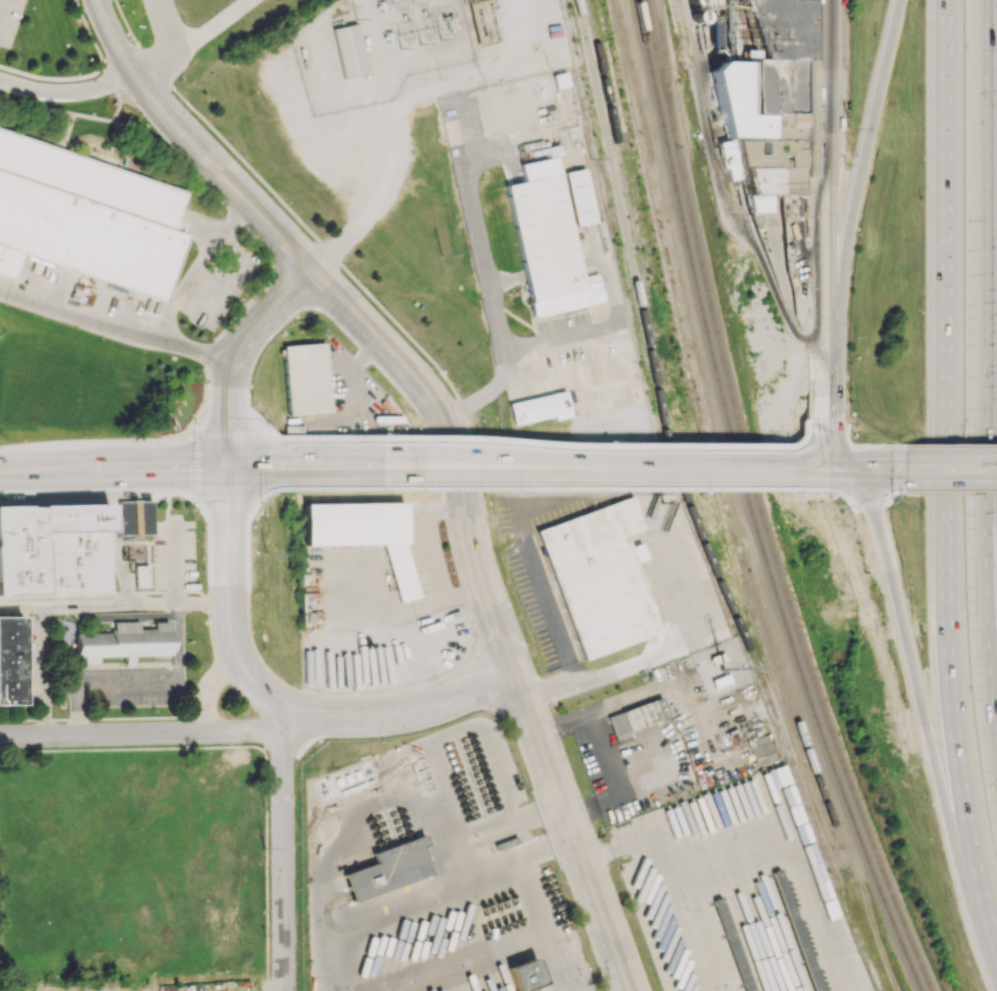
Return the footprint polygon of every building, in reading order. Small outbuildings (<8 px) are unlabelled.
[(745,16),(744,16),(744,7),(738,7),(738,16),(730,17),(731,60),(747,60),(748,103),(724,104),(725,142),(722,142),(722,155),(746,155),(747,212),(774,211),(774,195),(805,195),(804,177),(816,176),(812,0),(744,0),(745,16)] [(333,28),(343,78),(368,73),(358,23),(333,28)] [(10,281),(0,277),(0,128),(186,191),(172,230),(184,233),(163,303),(21,254),(10,281)] [(531,316),(604,303),(598,273),(580,277),(558,157),(520,164),(523,181),(507,184),(531,316)] [(565,172),(577,226),(597,222),(586,168),(565,172)] [(284,345),(287,414),(329,412),(326,343),(284,345)] [(571,416),(566,391),(509,403),(514,425),(554,416),(555,420),(571,416)] [(631,494),(533,530),(582,662),(662,633),(625,533),(643,526),(631,494)] [(117,502),(117,535),(131,535),(130,501),(117,502)] [(151,501),(131,501),(131,535),(151,536),(151,501)] [(305,502),(306,544),(382,544),(400,601),(420,595),(405,544),(405,501),(305,502)] [(109,593),(107,504),(0,506),(0,595),(109,593)] [(148,565),(135,566),(135,587),(149,587),(148,565)] [(21,704),(22,615),(0,615),(0,704),(21,704)] [(76,632),(77,656),(170,654),(170,630),(76,632)] [(607,716),(616,745),(632,740),(629,730),(668,717),(661,698),(607,716)] [(754,764),(774,759),(768,735),(748,740),(754,764)] [(743,777),(745,782),(743,783),(748,796),(790,782),(784,764),(743,777)] [(423,833),(373,852),(377,862),(344,874),(354,901),(429,872),(419,847),(427,844),(423,833)] [(522,989),(541,982),(533,960),(510,968),(518,990),(523,990),(522,989)]
